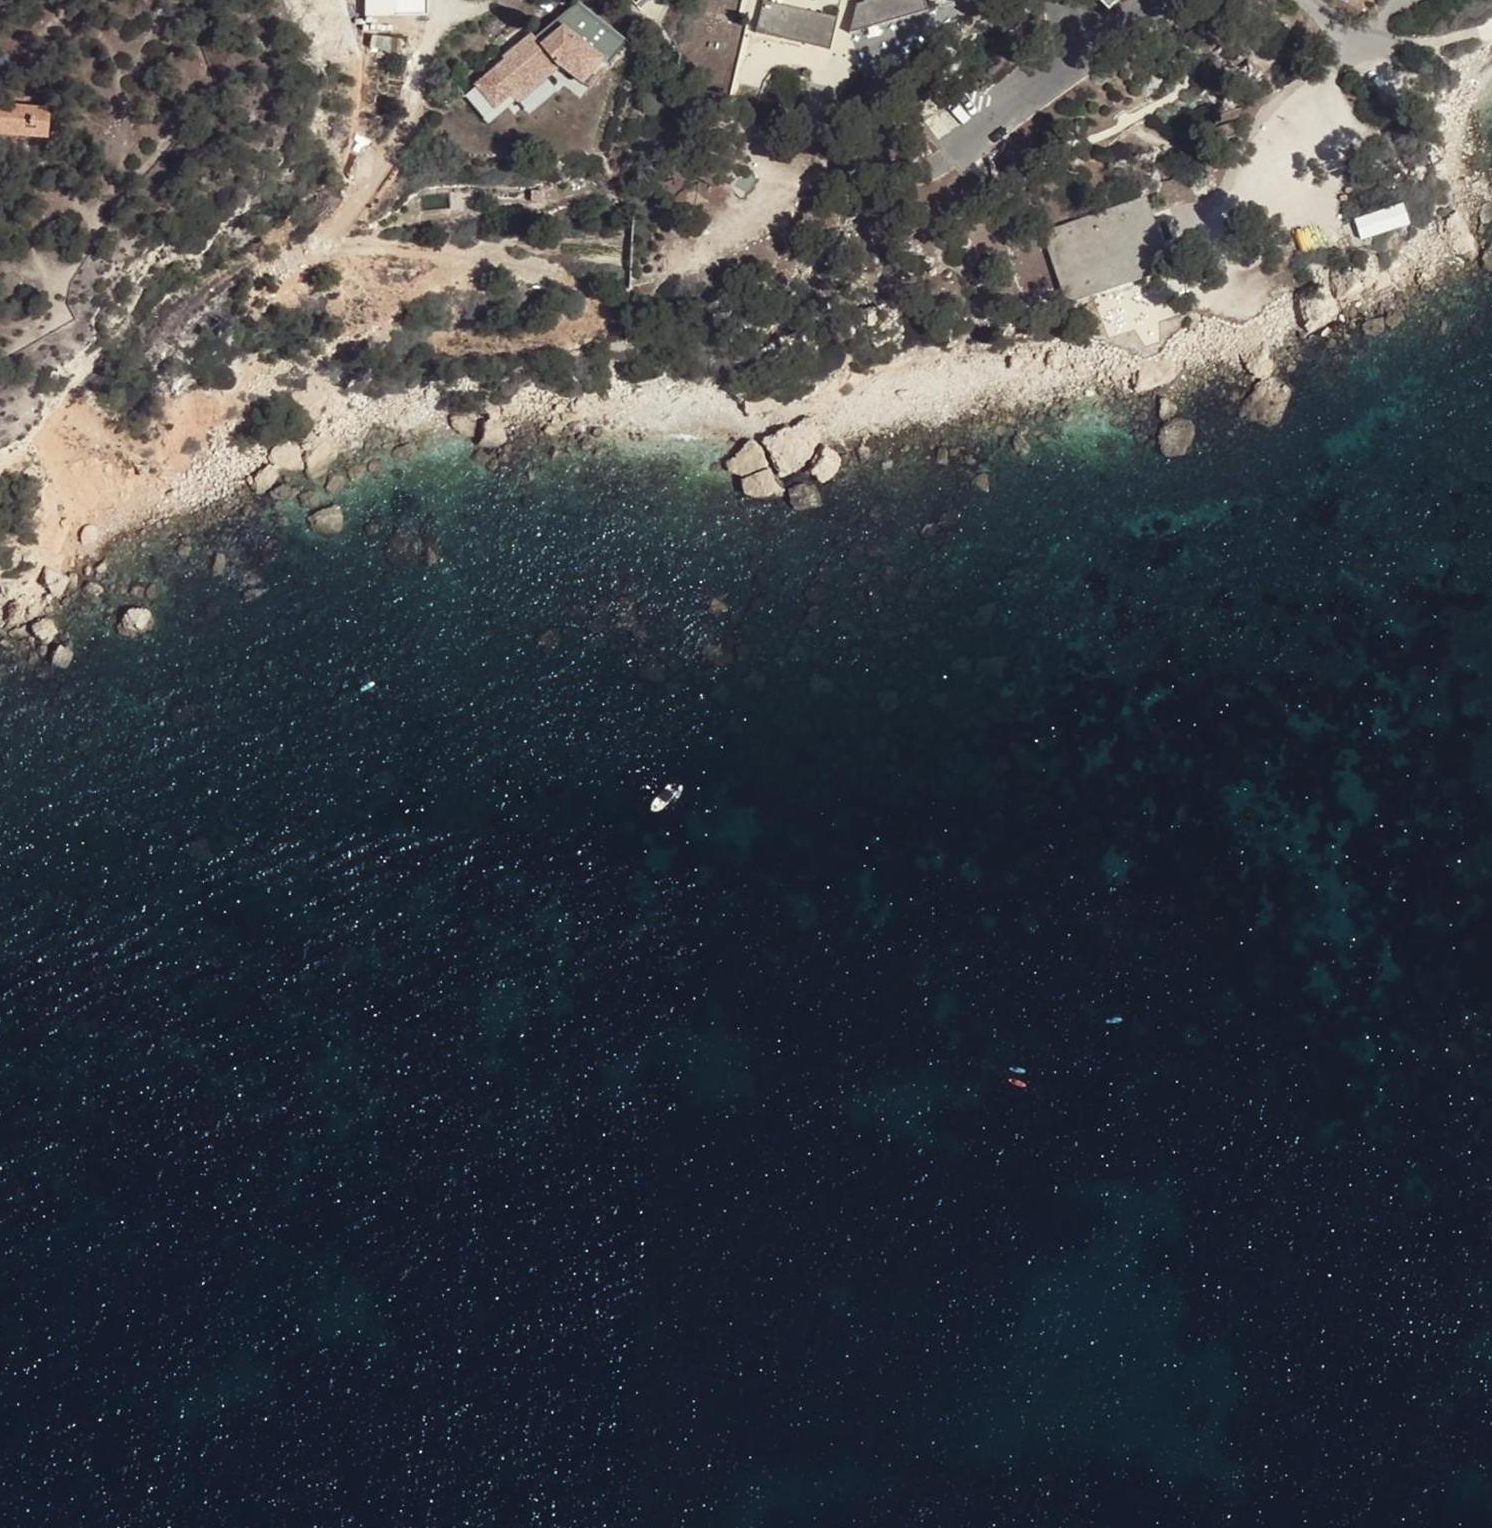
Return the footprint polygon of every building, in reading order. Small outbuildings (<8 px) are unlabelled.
[(694,89),(726,95),(743,22),(734,20),(739,0),(714,0),(694,89)] [(759,0),(752,31),(825,49),(833,18),(759,0)] [(846,32),(923,10),(920,0),(853,0),(846,32)] [(529,36),(475,79),(481,85),(496,103),(506,94),(513,102),(557,66),(578,84),(579,82),(597,60),(599,58),(560,27),(548,37),(537,45),(529,36)] [(540,27),(529,36),(537,45),(548,37),(540,27)] [(597,60),(579,82),(585,87),(603,64),(597,60)] [(489,108),(496,103),(481,85),(474,90),(489,108)] [(0,101),(0,133),(45,136),(48,104),(0,101)] [(1144,197),(1039,231),(1063,304),(1168,270),(1144,197)] [(1400,203),(1351,220),(1359,242),(1408,225),(1400,203)]
